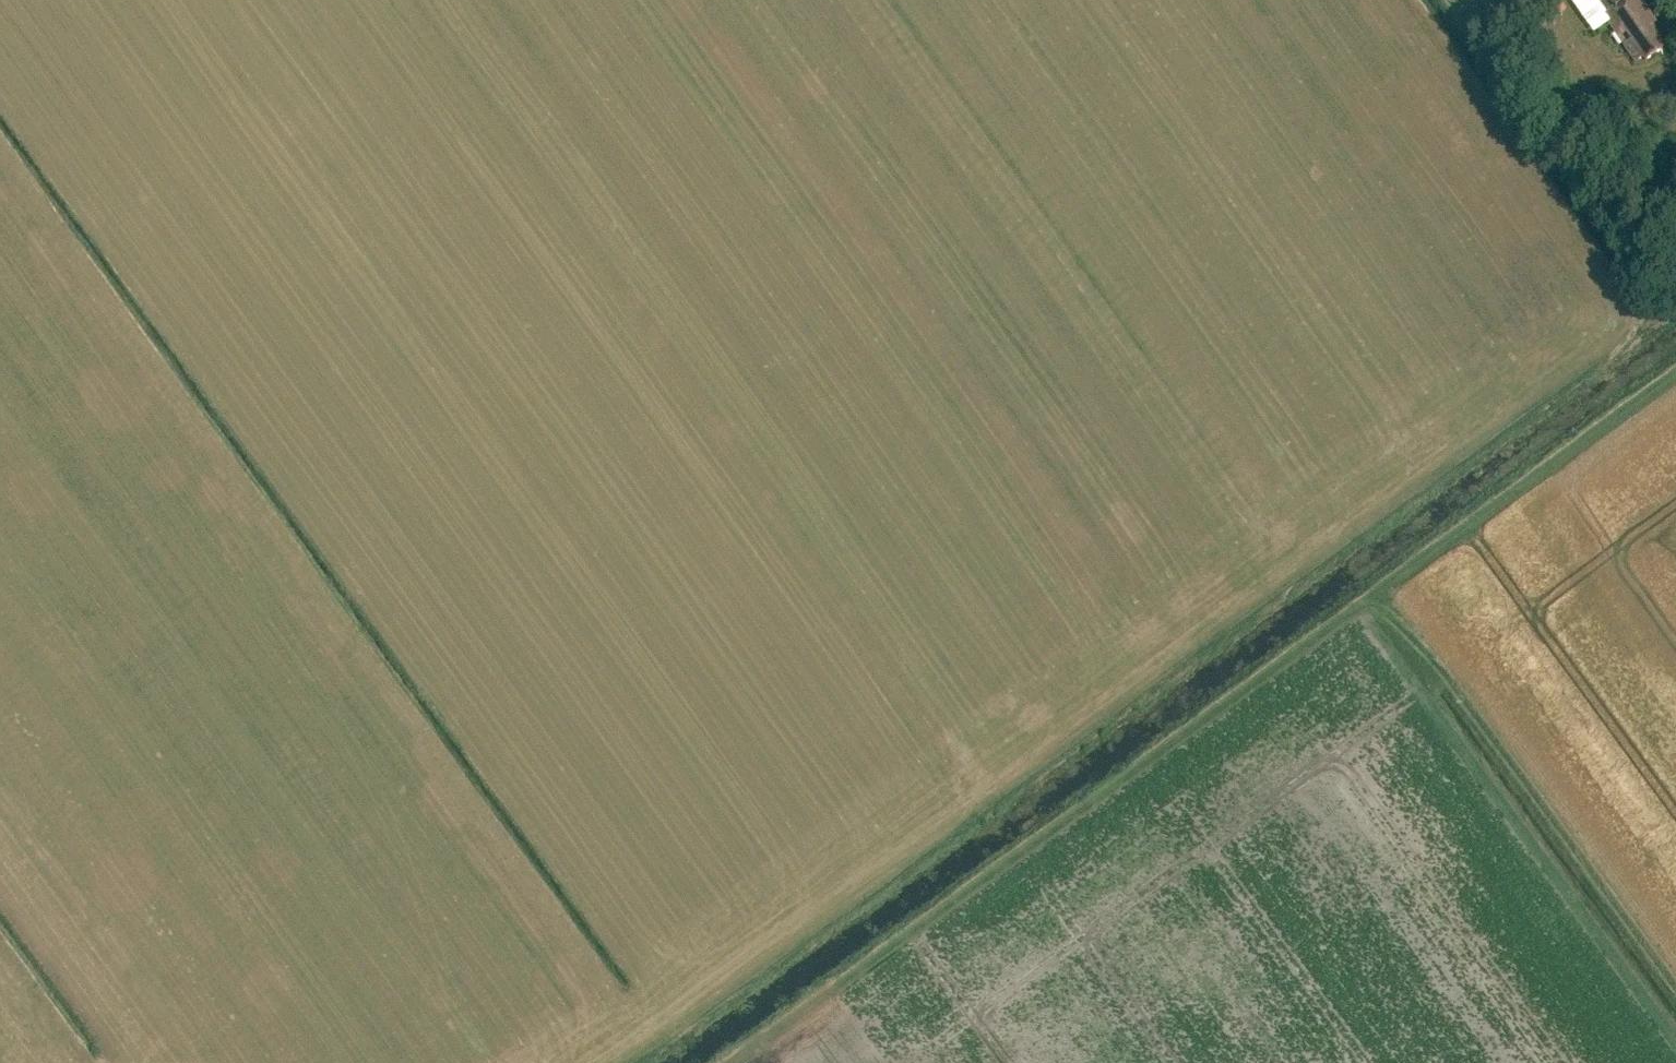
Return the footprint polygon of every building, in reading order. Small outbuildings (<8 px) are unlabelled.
[(1609,25),(1635,63),(1642,59),(1644,62),(1661,50),(1657,43),(1660,41),(1646,20),(1650,17),(1645,9),(1654,3),(1652,0),(1595,0),(1606,15),(1603,17),(1609,25)]
